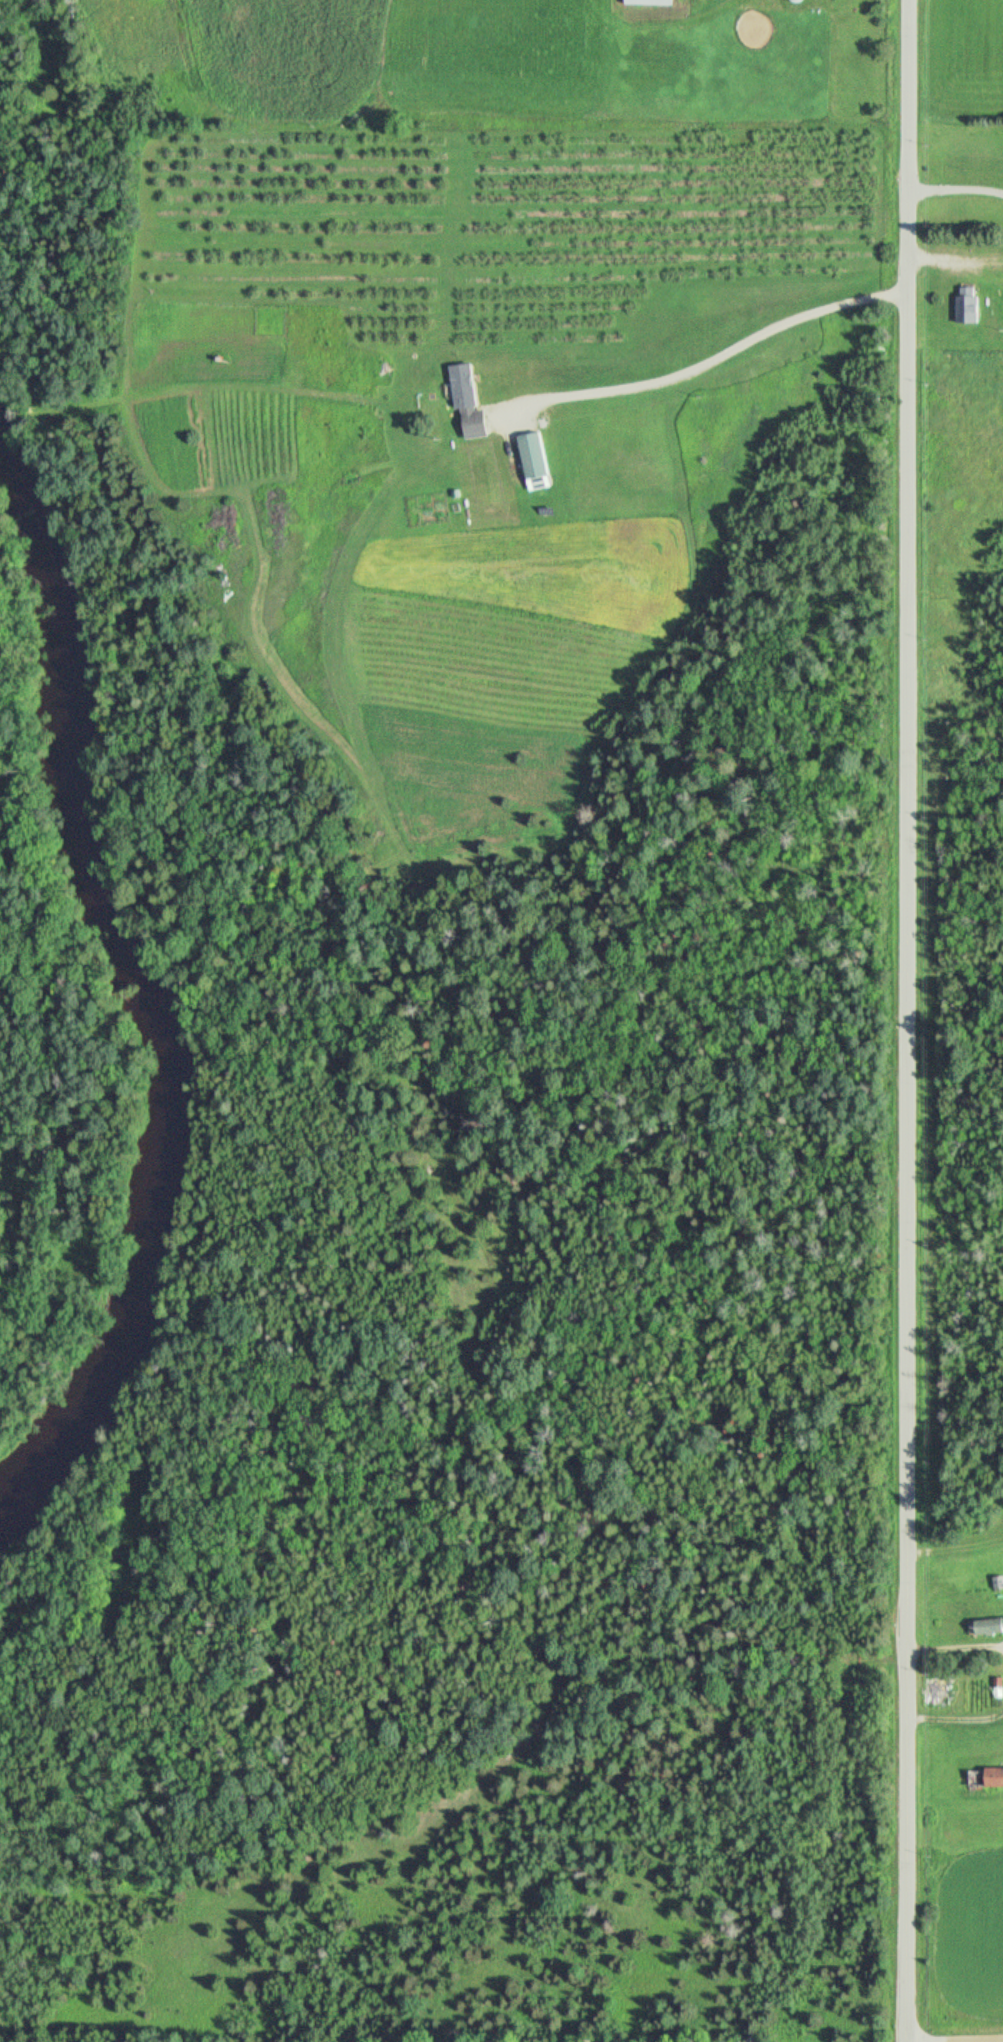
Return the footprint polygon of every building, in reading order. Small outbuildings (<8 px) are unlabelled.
[(969,284),(969,292),(962,292),(963,320),(987,319),(987,295),(981,295),(981,284),(969,284)] [(456,361),(464,403),(484,400),(477,358),(456,361)] [(469,408),(474,434),(495,430),(491,404),(469,408)] [(524,432),(535,472),(555,467),(545,426),(524,432)] [(547,505),(548,512),(560,511),(559,503),(547,505)] [(983,1617),(1002,1615),(1002,1628),(985,1630),(983,1617)] [(938,1676),(938,1698),(954,1699),(955,1676),(938,1676)] [(978,1782),(1002,1782),(1002,1765),(992,1765),(992,1771),(978,1771),(978,1782)]
